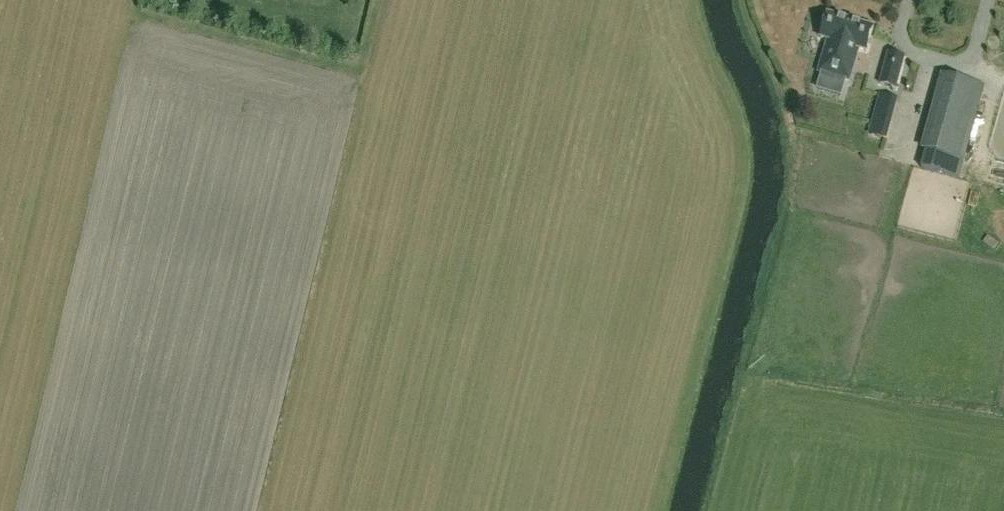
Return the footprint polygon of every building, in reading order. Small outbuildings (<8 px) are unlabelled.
[(827,15),(820,39),(828,41),(819,72),(848,81),(857,50),(866,52),(873,29),(827,15)] [(879,86),(897,90),(906,58),(888,53),(879,86)] [(924,151),(964,162),(984,88),(945,77),(924,151)] [(887,92),(878,132),(893,136),(902,95),(887,92)]
